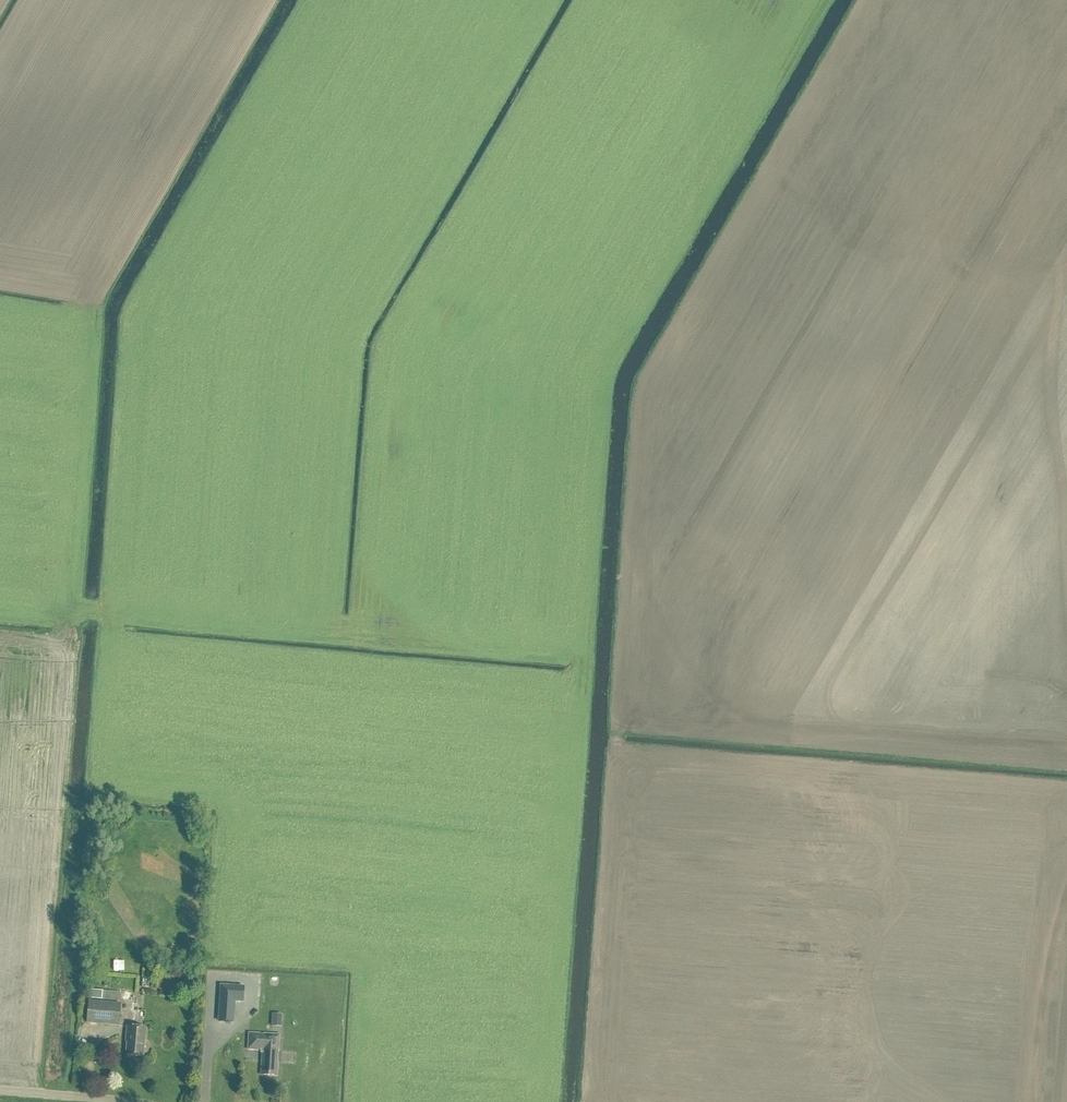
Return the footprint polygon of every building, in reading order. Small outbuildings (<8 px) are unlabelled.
[(187,983),(191,979),(186,973),(182,976),(187,983)] [(224,989),(223,1002),(267,1005),(268,992),(224,989)] [(89,990),(89,999),(102,1000),(103,991),(89,990)] [(120,1004),(89,1002),(87,1023),(118,1026),(120,1004)] [(280,1027),(281,1014),(272,1014),(271,1026),(280,1027)] [(144,1057),(146,1029),(128,1027),(127,1038),(128,1038),(126,1055),(144,1057)] [(279,1052),(280,1035),(248,1034),(247,1050),(262,1051),(263,1051),(262,1076),(277,1077),(279,1052)] [(121,1047),(112,1046),(112,1058),(121,1058),(121,1047)] [(242,1059),(243,1066),(255,1064),(254,1057),(242,1059)] [(243,1068),(243,1078),(253,1078),(253,1068),(243,1068)]
